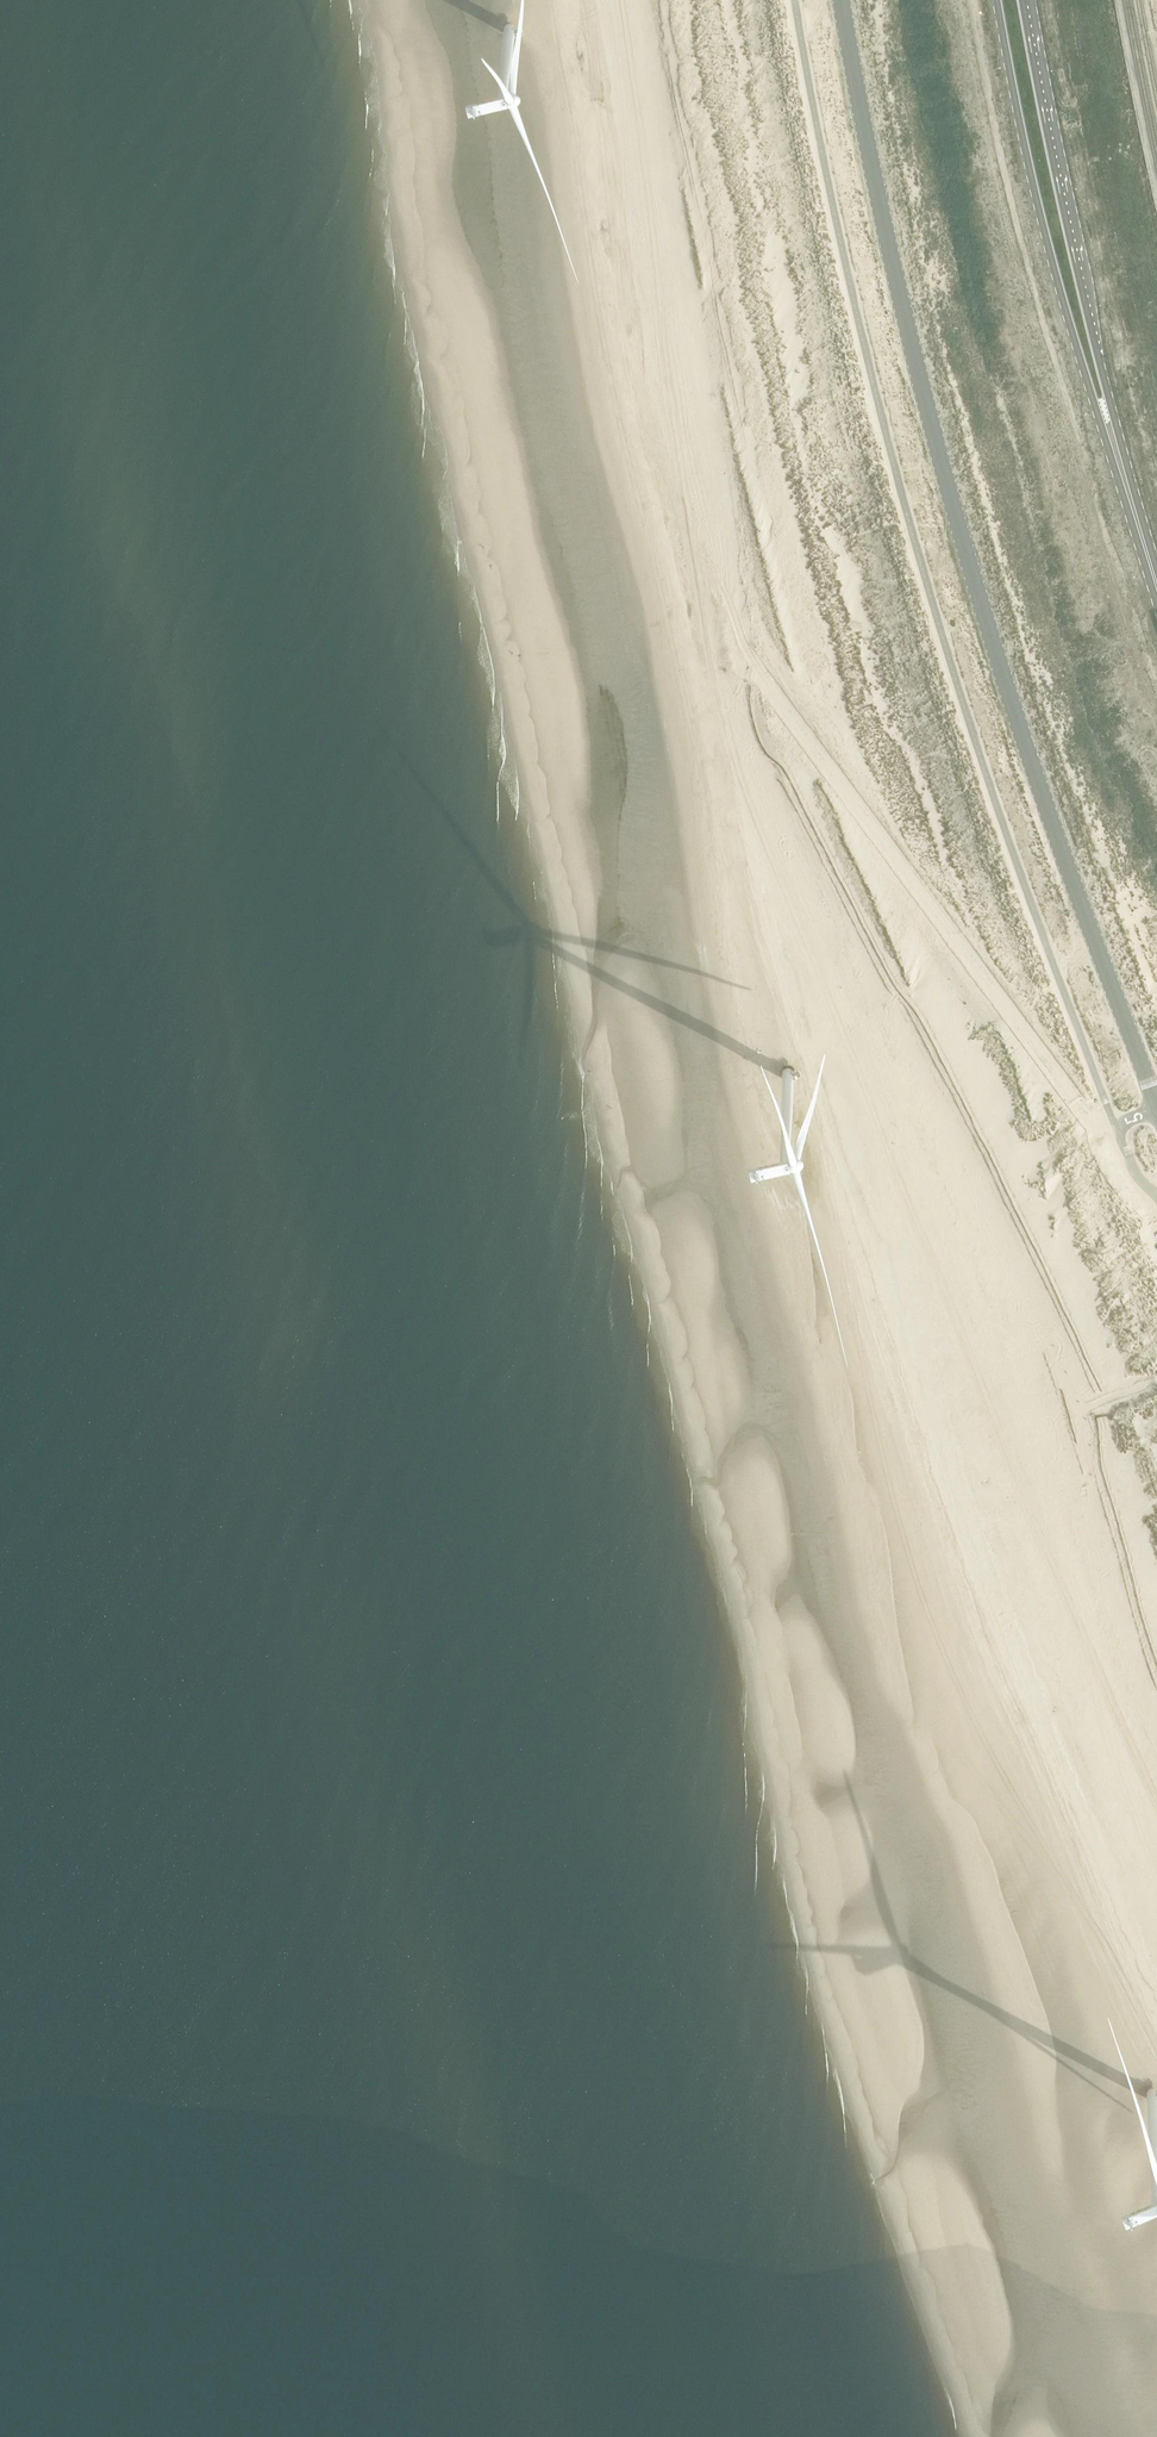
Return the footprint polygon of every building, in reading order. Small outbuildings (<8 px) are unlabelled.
[(486,32),(486,33),(486,34),(486,35),(486,36),(486,37),(486,38),(487,38),(487,39),(487,40),(487,41),(488,42),(488,43),(489,43),(489,44),(489,45),(490,45),(490,46),(491,46),(491,47),(492,47),(492,48),(493,48),(493,49),(494,49),(494,50),(495,50),(495,51),(496,51),(497,51),(497,52),(498,52),(499,52),(500,53),(501,53),(502,53),(503,53),(504,53),(505,54),(506,54),(507,54),(508,54),(508,53),(509,53),(510,53),(511,53),(512,53),(513,52),(514,52),(515,52),(516,51),(517,51),(517,50),(518,50),(519,49),(520,48),(521,47),(522,46),(523,45),(523,44),(524,43),(524,42),(525,42),(525,41),(525,40),(526,39),(526,38),(526,37),(526,36),(526,35),(526,34),(526,33),(526,32),(526,31),(526,30),(526,29),(526,28),(525,27),(525,26),(525,25),(524,24),(524,23),(523,23),(523,22),(523,21),(522,21),(522,20),(521,20),(521,19),(520,19),(520,18),(519,18),(519,17),(518,17),(517,17),(517,16),(516,16),(516,15),(515,15),(514,15),(513,14),(512,14),(511,14),(510,14),(510,13),(509,13),(508,13),(507,13),(506,13),(505,13),(504,13),(503,13),(502,14),(501,14),(500,14),(499,14),(499,15),(498,15),(497,15),(496,16),(495,16),(495,17),(494,17),(493,18),(492,19),(491,20),(490,21),(489,22),(489,23),(488,24),(488,25),(487,26),(487,27),(487,28),(486,29),(486,30),(486,31),(486,32)] [(766,1077),(766,1078),(766,1079),(766,1080),(766,1081),(766,1082),(766,1083),(767,1084),(767,1085),(767,1086),(767,1087),(768,1087),(768,1088),(769,1089),(769,1090),(770,1091),(771,1092),(772,1093),(773,1094),(774,1095),(775,1096),(776,1096),(777,1097),(778,1097),(779,1098),(780,1098),(781,1098),(781,1099),(782,1099),(783,1099),(784,1099),(785,1099),(786,1099),(787,1099),(788,1099),(789,1099),(790,1099),(791,1099),(792,1098),(793,1098),(794,1098),(794,1097),(795,1097),(796,1097),(796,1096),(797,1096),(798,1096),(798,1095),(799,1095),(799,1094),(800,1094),(800,1093),(801,1093),(801,1092),(802,1092),(802,1091),(803,1091),(803,1090),(804,1089),(804,1088),(805,1087),(805,1086),(805,1085),(806,1085),(806,1084),(806,1083),(806,1082),(806,1081),(806,1080),(806,1079),(806,1078),(806,1077),(806,1076),(806,1075),(806,1074),(806,1073),(805,1073),(805,1072),(805,1071),(804,1070),(804,1069),(803,1068),(803,1067),(802,1066),(801,1065),(800,1064),(799,1063),(798,1063),(798,1062),(797,1062),(796,1061),(795,1061),(794,1060),(793,1060),(792,1060),(792,1059),(791,1059),(790,1059),(789,1059),(788,1059),(787,1059),(786,1059),(785,1059),(784,1059),(783,1059),(782,1059),(781,1059),(780,1060),(779,1060),(778,1060),(777,1061),(776,1061),(776,1062),(775,1062),(774,1063),(773,1063),(773,1064),(772,1064),(772,1065),(771,1065),(771,1066),(770,1066),(770,1067),(769,1068),(769,1069),(768,1069),(768,1070),(768,1071),(767,1071),(767,1072),(767,1073),(767,1074),(766,1075),(766,1076),(766,1077)] [(1132,2096),(1132,2097),(1132,2098),(1132,2099),(1132,2100),(1132,2101),(1132,2102),(1133,2103),(1133,2104),(1133,2105),(1134,2106),(1134,2107),(1135,2107),(1135,2108),(1136,2109),(1136,2110),(1137,2110),(1137,2111),(1138,2111),(1138,2112),(1139,2112),(1139,2113),(1140,2113),(1141,2113),(1141,2114),(1142,2114),(1142,2115),(1143,2115),(1144,2115),(1145,2116),(1146,2116),(1147,2116),(1148,2116),(1148,2117),(1149,2117),(1150,2117),(1151,2117),(1152,2117),(1153,2117),(1154,2117),(1155,2117),(1156,2116),(1156,2077),(1155,2077),(1154,2077),(1153,2076),(1152,2076),(1151,2076),(1150,2076),(1150,2077),(1149,2077),(1148,2077),(1147,2077),(1146,2077),(1145,2078),(1144,2078),(1143,2078),(1142,2079),(1141,2080),(1140,2080),(1139,2081),(1138,2082),(1137,2083),(1136,2084),(1136,2085),(1135,2085),(1135,2086),(1134,2087),(1134,2088),(1133,2088),(1133,2089),(1133,2090),(1132,2091),(1132,2092),(1132,2093),(1132,2094),(1132,2095),(1132,2096)]
